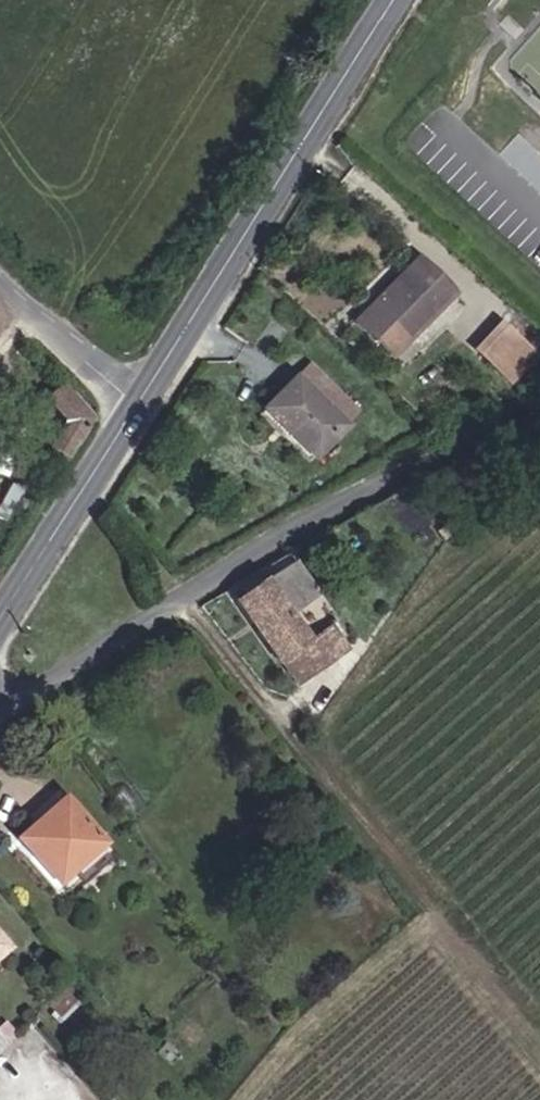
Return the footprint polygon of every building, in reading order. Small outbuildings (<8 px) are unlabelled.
[(351,324),(387,355),(445,288),(410,258),(351,324)] [(440,330),(460,306),(450,298),(431,322),(440,330)] [(539,357),(490,310),(461,341),(511,387),(539,357)] [(357,417),(295,360),(281,375),(343,432),(357,417)] [(314,463),(343,432),(281,375),(252,406),(314,463)] [(57,467),(87,421),(61,385),(39,415),(55,428),(46,441),(52,446),(44,458),(57,467)] [(288,561),(229,599),(269,661),(278,656),(293,678),(333,651),(320,631),(298,642),(279,613),(309,594),(288,561)] [(293,678),(278,656),(269,661),(284,684),(293,678)] [(53,880),(98,843),(63,797),(16,833),(53,880)]
